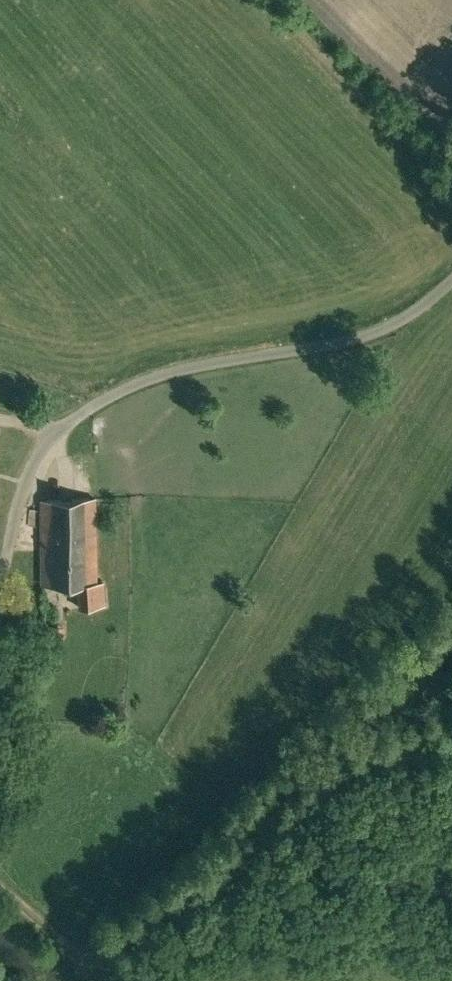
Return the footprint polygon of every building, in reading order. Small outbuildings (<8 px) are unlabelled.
[(81,605),(105,604),(104,579),(96,580),(96,499),(43,500),(43,583),(79,581),(81,605)]
